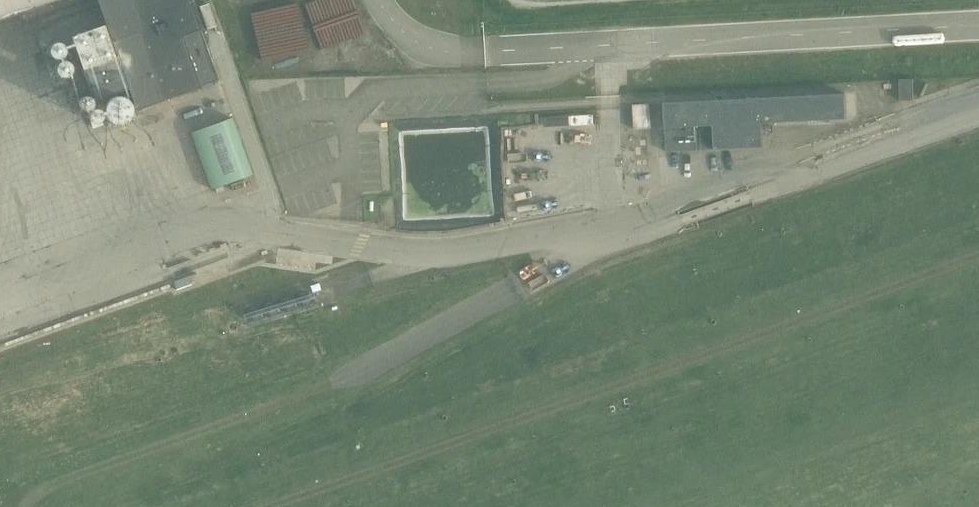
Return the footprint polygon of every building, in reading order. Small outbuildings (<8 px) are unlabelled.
[(55,0),(0,0),(0,19),(55,0)] [(180,36),(199,29),(189,0),(95,0),(134,110),(198,87),(180,36)] [(299,1),(252,12),(262,57),(310,46),(299,1)] [(913,79),(899,79),(900,100),(913,100),(913,79)] [(858,114),(857,91),(835,92),(761,98),(763,132),(772,131),(772,118),(846,114),(858,114)] [(764,149),(763,132),(761,98),(665,102),(667,153),(764,149)] [(651,128),(649,105),(649,104),(641,104),(633,105),(634,129),(646,129),(651,128)] [(229,113),(188,128),(208,184),(249,170),(229,113)] [(33,267),(8,185),(0,187),(0,277),(33,267)] [(192,285),(189,277),(188,276),(173,282),(176,290),(192,285)]
